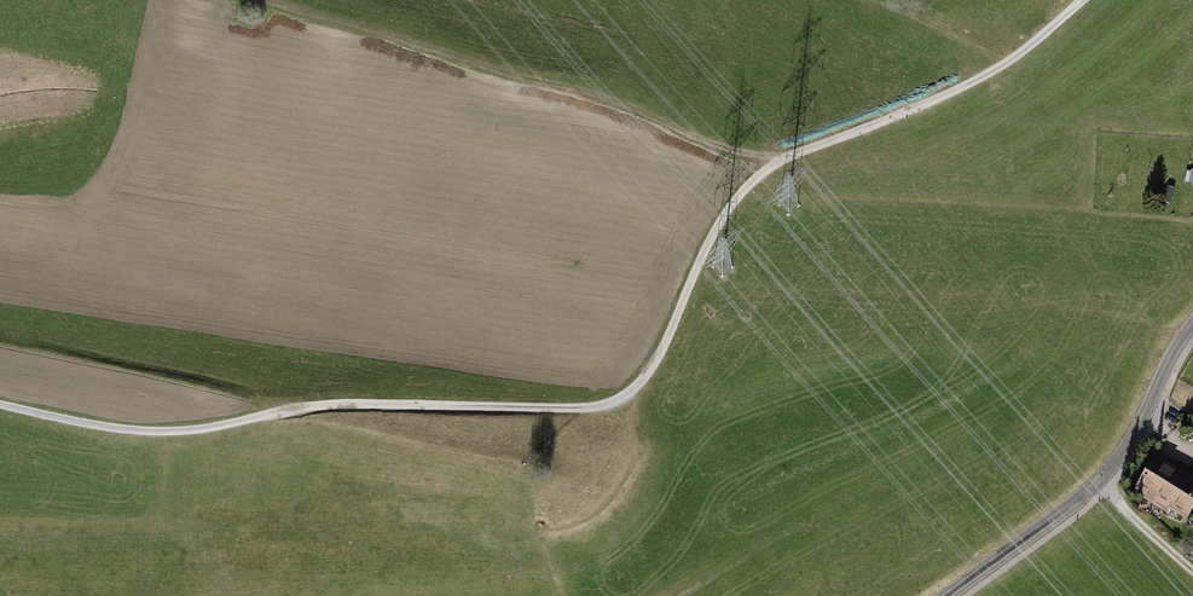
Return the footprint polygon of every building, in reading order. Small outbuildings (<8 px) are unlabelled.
[(1183,519),(1192,503),(1192,482),(1155,458),(1133,493),(1163,512),(1166,508),(1183,519)]
